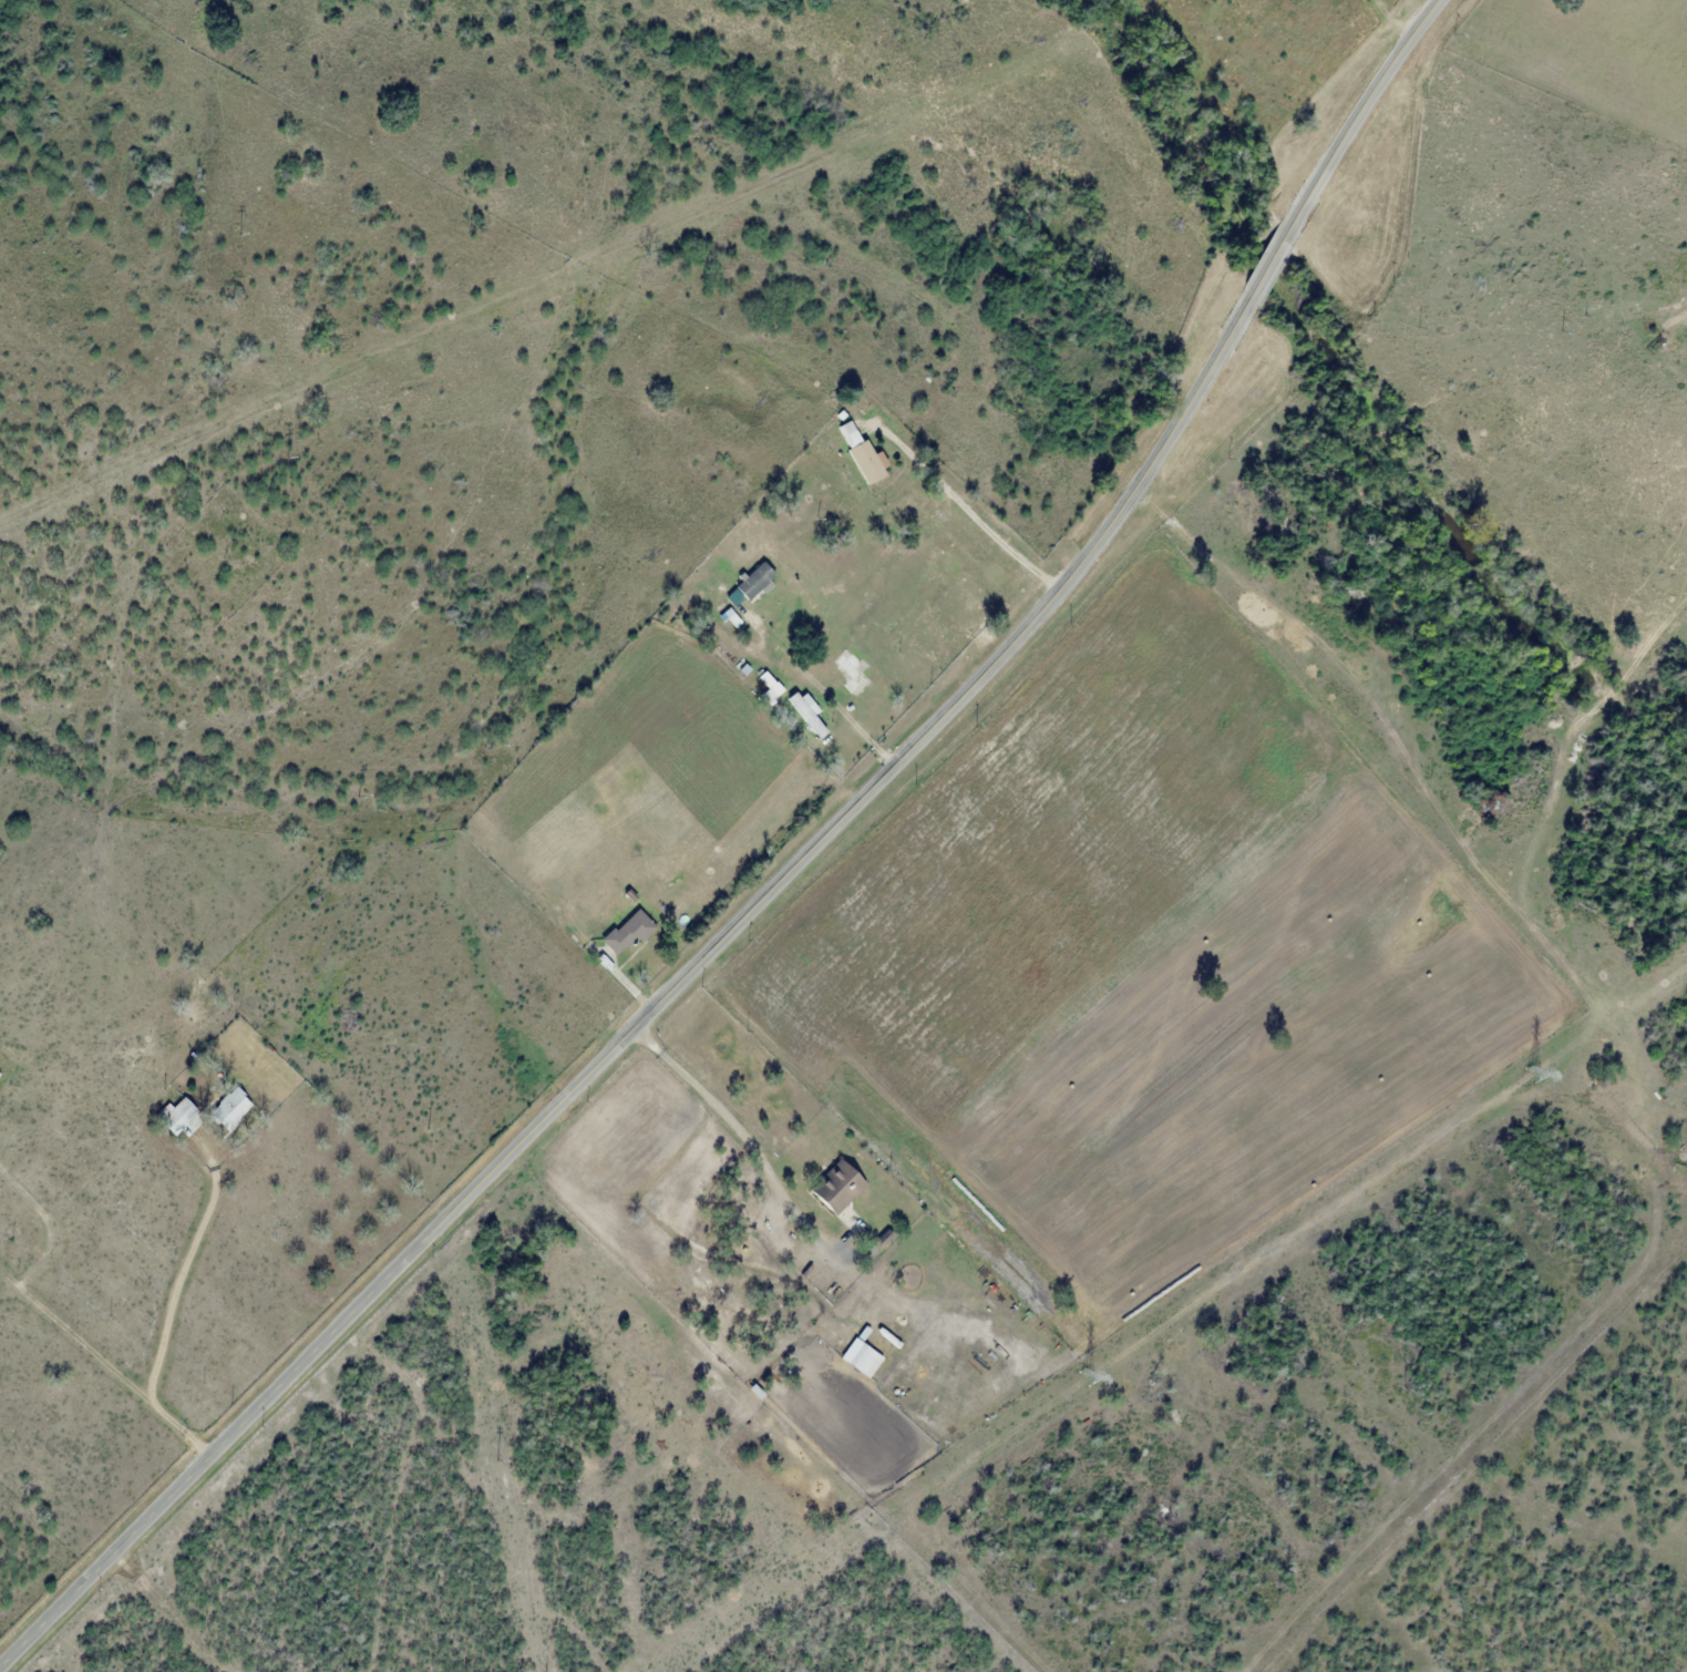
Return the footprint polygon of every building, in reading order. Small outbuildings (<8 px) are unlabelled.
[(890,475),(880,453),(876,455),(868,438),(862,441),(852,420),(839,426),(866,485),(890,475)] [(837,662),(852,677),(844,685),(854,695),(869,680),(845,655),(837,662)] [(828,731),(815,714),(819,711),(808,696),(803,699),(797,691),(788,698),(818,739),(828,731)] [(603,942),(619,958),(653,924),(637,908),(603,942)] [(253,1105),(235,1086),(208,1112),(226,1130),(253,1105)] [(172,1108),(168,1103),(155,1117),(174,1136),(198,1111),(183,1096),(172,1108)] [(867,1184),(841,1158),(810,1189),(836,1215),(867,1184)]
